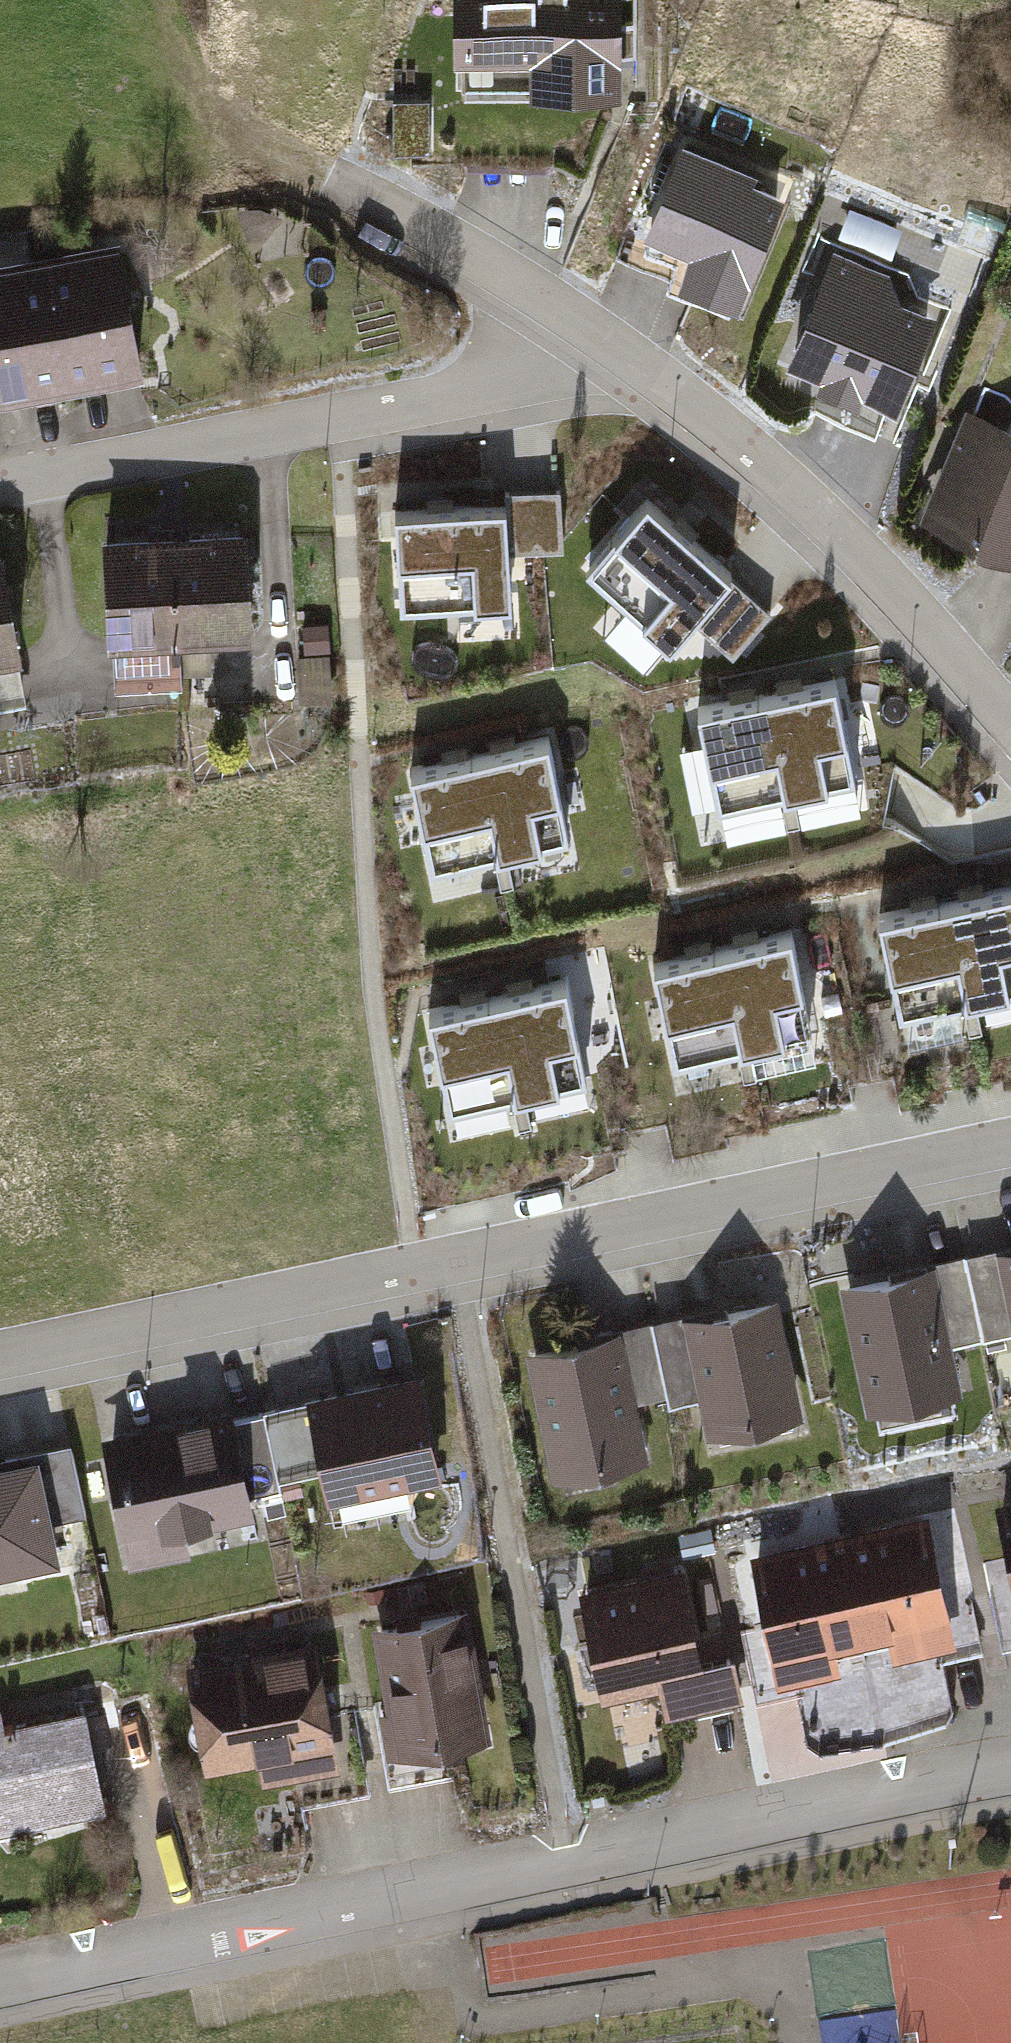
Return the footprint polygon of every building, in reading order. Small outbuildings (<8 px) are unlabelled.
[(453,60),(529,61),(528,93),(619,94),(620,0),(454,0),(453,60)] [(428,101),(393,101),(393,149),(428,148),(428,101)] [(757,172),(683,142),(644,238),(691,258),(679,287),(738,311),(785,194),(754,182),(757,172)] [(857,218),(847,243),(898,264),(908,239),(857,218)] [(121,237),(50,250),(74,381),(145,367),(121,237)] [(888,270),(834,248),(789,360),(824,374),(820,384),(860,401),(863,393),(898,407),(936,313),(899,299),(888,270)] [(0,259),(0,394),(74,381),(50,250),(0,259)] [(965,406),(919,521),(1010,558),(1010,426),(1010,425),(1010,423),(1010,399),(1007,394),(985,385),(975,410),(965,406)] [(503,492),(504,510),(506,550),(563,547),(560,489),(503,492)] [(678,531),(645,502),(585,571),(667,643),(689,618),(727,574),(678,531)] [(441,514),(393,517),(398,608),(509,602),(506,550),(504,510),(441,514)] [(254,528),(181,532),(186,639),(259,636),(254,528)] [(181,532),(107,535),(113,643),(186,639),(181,532)] [(0,549),(0,659),(28,653),(8,548),(0,549)] [(772,612),(727,574),(689,618),(734,656),(772,612)] [(329,622),(304,623),(305,651),(331,649),(329,622)] [(330,653),(297,655),(300,699),(333,697),(330,653)] [(790,692),(768,697),(787,791),(853,778),(832,683),(790,692)] [(742,702),(698,711),(717,806),(787,791),(768,697),(742,702)] [(879,760),(872,706),(850,709),(857,763),(879,760)] [(503,753),(481,758),(501,852),(566,839),(546,744),(503,753)] [(456,763),(412,772),(431,866),(501,852),(481,758),(456,763)] [(948,905),(967,1000),(1010,991),(1010,892),(969,901),(948,905)] [(925,910),(878,920),(897,1014),(967,1000),(948,905),(925,910)] [(748,947),(723,952),(742,1047),(808,1034),(788,938),(748,947)] [(701,956),(653,966),(673,1061),(742,1047),(723,952),(701,956)] [(522,994),(499,999),(519,1094),(584,1080),(564,985),(522,994)] [(473,1004),(430,1013),(449,1108),(519,1094),(499,999),(473,1004)] [(1001,1250),(1010,1301),(1010,1248),(1001,1250)] [(966,1257),(982,1339),(1010,1334),(1010,1301),(1001,1250),(966,1257)] [(966,1257),(934,1263),(951,1345),(982,1339),(966,1257)] [(934,1263),(840,1281),(866,1412),(961,1394),(951,1345),(934,1263)] [(803,1421),(778,1299),(686,1318),(703,1400),(711,1439),(803,1421)] [(686,1318),(651,1324),(667,1407),(703,1400),(686,1318)] [(651,1324),(620,1330),(637,1413),(667,1407),(651,1324)] [(620,1330),(526,1349),(552,1480),(646,1461),(637,1413),(620,1330)] [(423,1374),(307,1397),(307,1400),(322,1471),(328,1502),(444,1479),(423,1374)] [(265,1409),(266,1413),(280,1480),(299,1475),(322,1471),(307,1400),(265,1409)] [(233,1407),(102,1437),(132,1568),(191,1555),(186,1531),(258,1515),(253,1495),(236,1419),(233,1407)] [(280,1480),(266,1413),(236,1419),(253,1495),(282,1489),(280,1480)] [(73,1450),(40,1457),(54,1522),(87,1515),(73,1450)] [(0,1466),(0,1573),(62,1560),(54,1522),(40,1457),(0,1466)] [(299,1475),(280,1480),(282,1489),(284,1498),(304,1493),(299,1475)] [(997,1506),(1007,1558),(1010,1575),(1010,1503),(997,1506)] [(927,1519),(837,1539),(861,1647),(891,1640),(895,1660),(956,1647),(927,1519)] [(710,1524),(678,1531),(683,1555),(715,1548),(710,1524)] [(861,1647),(837,1539),(749,1558),(775,1686),(839,1673),(835,1652),(861,1647)] [(1007,1558),(982,1563),(1002,1655),(1010,1653),(1010,1575),(1007,1558)] [(686,1566),(579,1590),(604,1699),(662,1686),(669,1714),(747,1697),(738,1656),(708,1663),(686,1566)] [(384,1588),(366,1591),(368,1604),(386,1601),(384,1588)] [(270,1611),(253,1615),(255,1626),(273,1622),(270,1611)] [(472,1612),(374,1629),(388,1712),(382,1719),(389,1757),(495,1739),(472,1612)] [(327,1643),(191,1665),(207,1765),(257,1757),(262,1783),(347,1770),(327,1643)] [(0,1709),(0,1831),(108,1810),(88,1710),(4,1726),(1,1709),(0,1709)]
